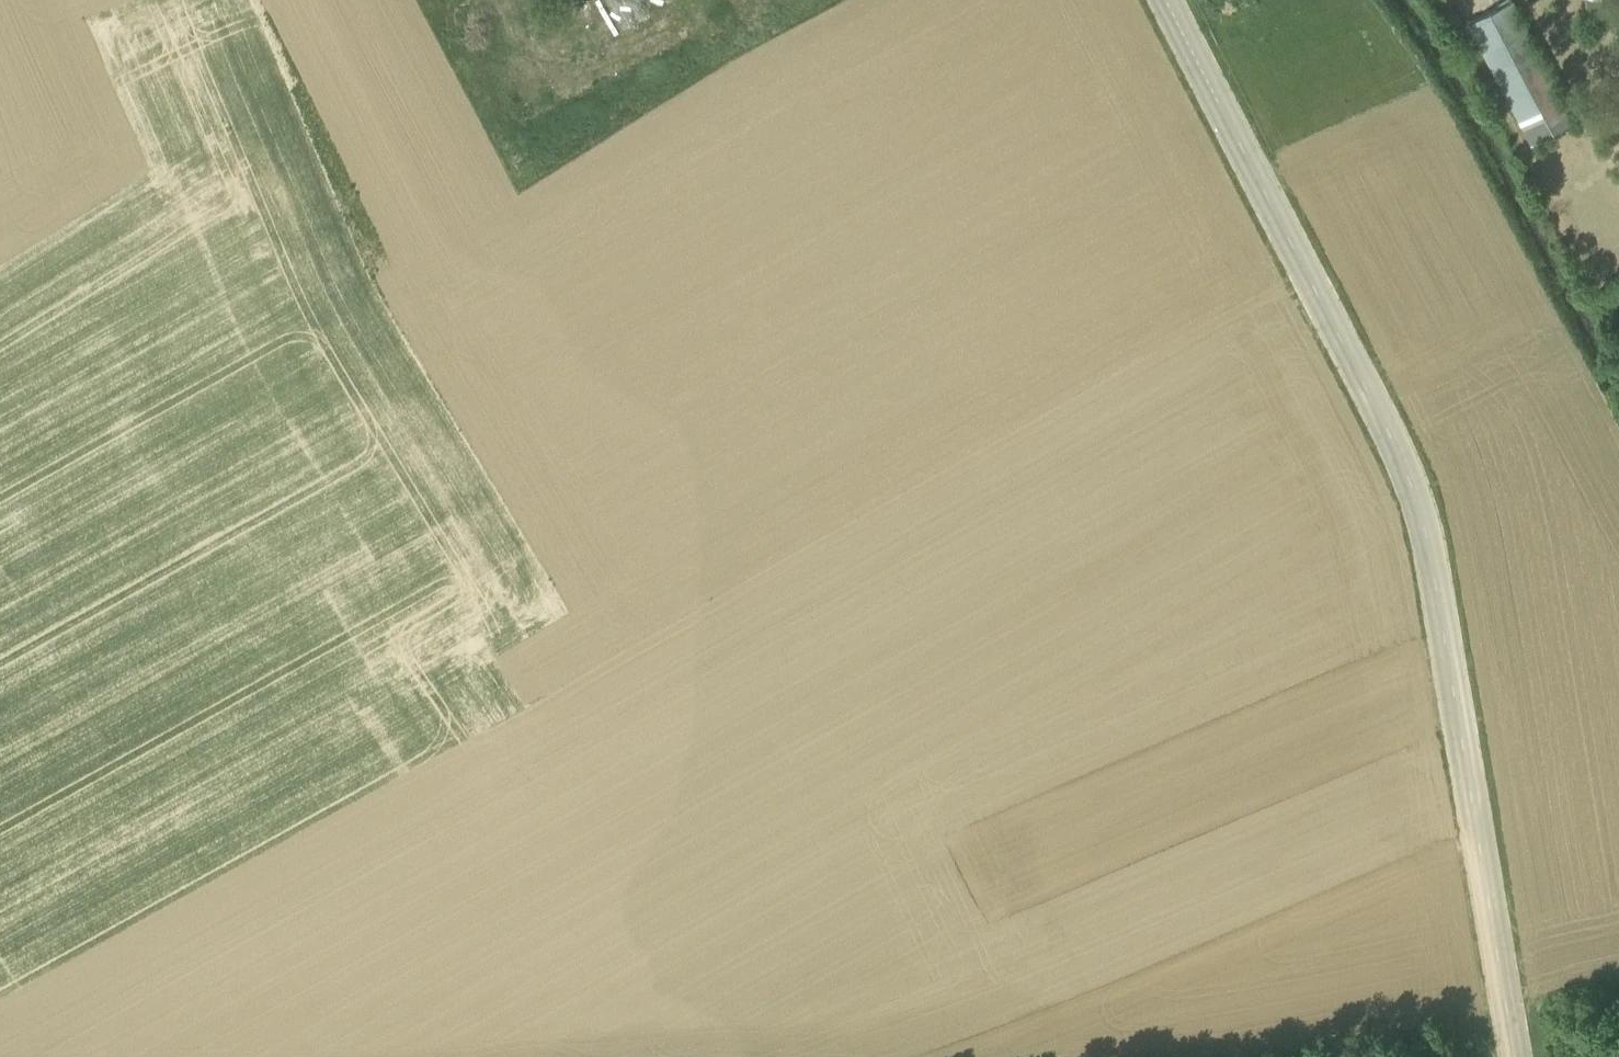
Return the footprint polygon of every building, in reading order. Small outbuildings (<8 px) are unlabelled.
[(1518,0),(1495,0),(1467,14),(1530,136),(1577,112),(1518,0)]
